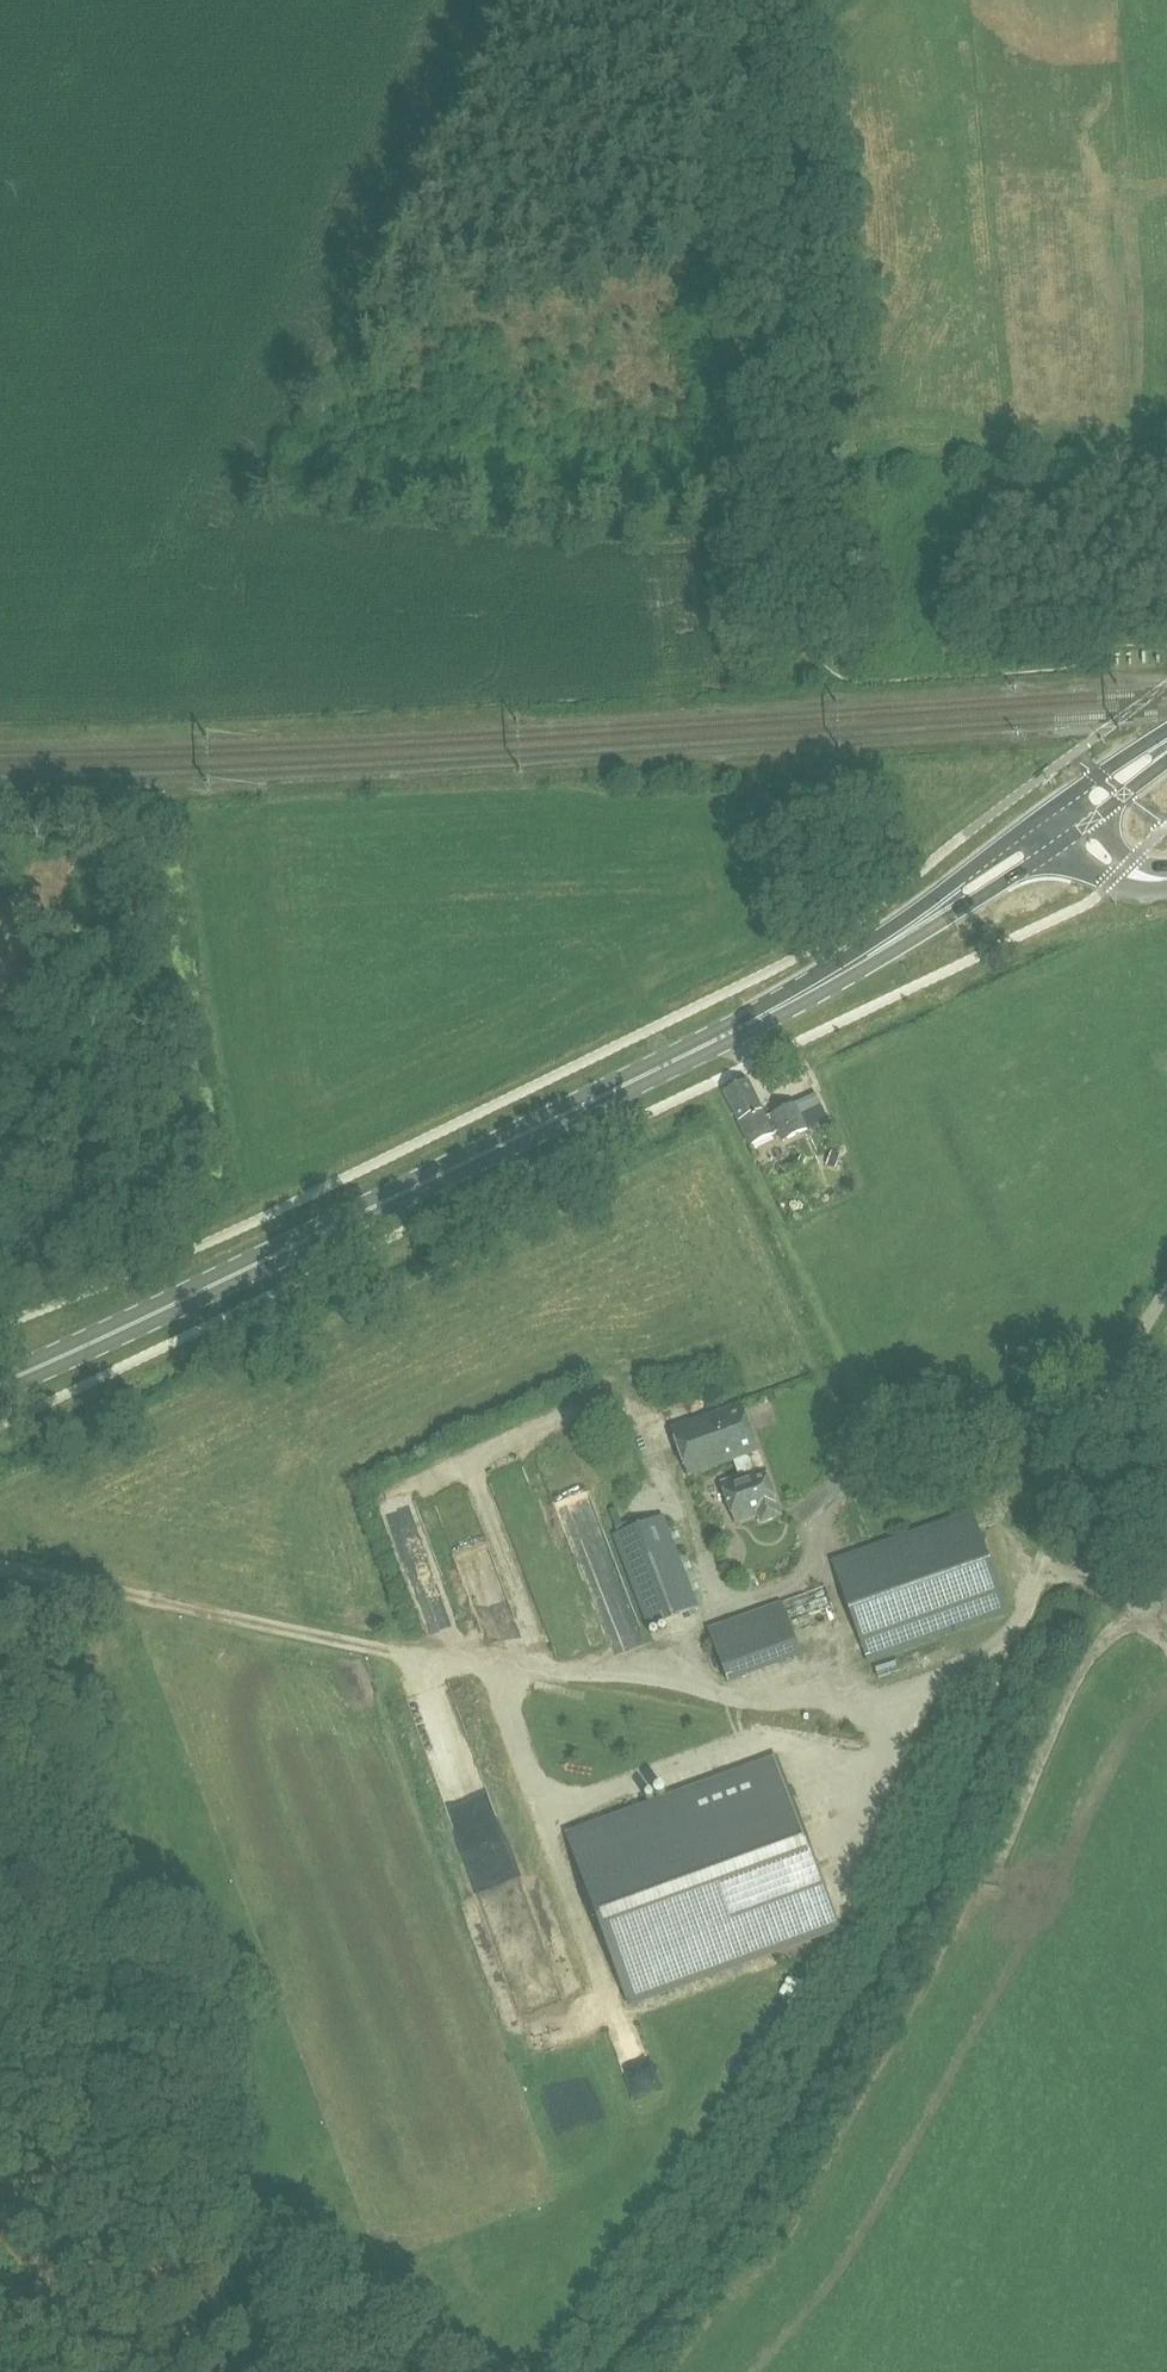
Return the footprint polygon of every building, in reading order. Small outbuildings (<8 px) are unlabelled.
[(747,1080),(724,1091),(751,1146),(780,1132),(784,1140),(806,1129),(794,1104),(766,1117),(747,1080)] [(815,1094),(794,1104),(806,1129),(827,1119),(815,1094)] [(831,1150),(826,1166),(835,1169),(841,1154),(831,1150)] [(780,1516),(741,1404),(671,1428),(688,1476),(734,1460),(739,1476),(721,1482),(735,1524),(758,1516),(761,1523),(780,1516)] [(971,1511),(878,1544),(832,1560),(869,1663),(1008,1614),(971,1511)] [(649,1625),(694,1608),(697,1607),(663,1516),(614,1535),(649,1625)] [(497,1557),(488,1527),(465,1534),(474,1564),(497,1557)] [(824,1584),(708,1628),(728,1683),(802,1655),(791,1627),(834,1611),(824,1584)] [(835,1931),(777,1766),(567,1839),(625,2005),(835,1931)]
